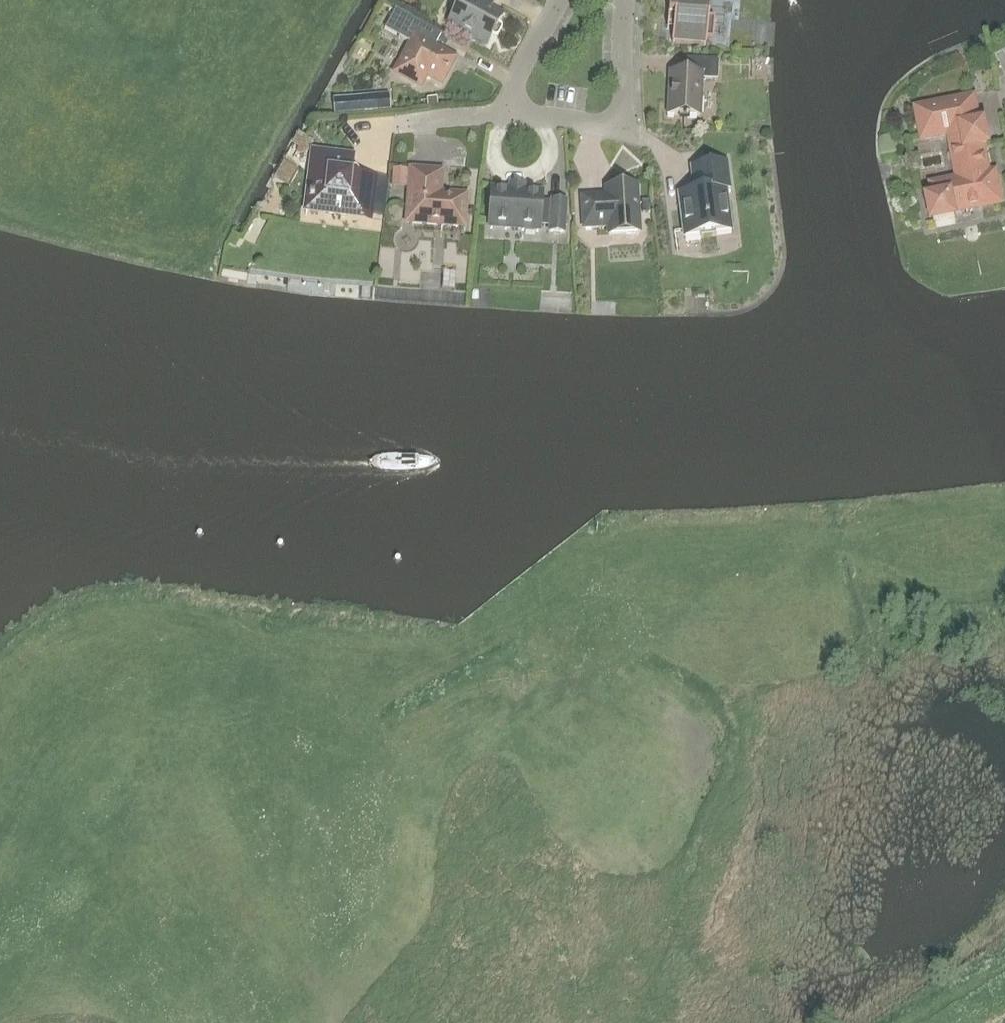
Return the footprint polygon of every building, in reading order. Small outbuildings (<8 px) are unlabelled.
[(488,8),(492,0),(461,0),(448,24),(487,45),(492,36),(494,38),(498,37),(502,29),(501,26),(498,24),(503,16),(488,8)] [(667,27),(673,28),(672,42),(706,45),(706,39),(712,40),(714,18),(708,17),(710,0),(669,0),(667,27)] [(395,9),(384,29),(399,36),(411,43),(395,73),(420,86),(426,75),(441,83),(454,59),(434,47),(441,34),(409,16),(395,9)] [(686,72),(670,72),(668,114),(700,116),(701,79),(717,80),(718,60),(687,58),(686,72)] [(349,98),(351,114),(378,111),(376,95),(349,98)] [(953,211),(999,202),(993,174),(987,176),(981,146),(988,145),(984,124),(977,126),(972,99),(918,110),(923,137),(950,132),(960,181),(933,186),(936,199),(929,200),(933,221),(954,217),(953,211)] [(371,218),(372,209),(376,177),(358,175),(358,174),(352,167),(353,156),(312,151),(310,169),(307,192),(305,210),(346,215),(371,218)] [(726,162),(691,167),(694,191),(678,193),(684,236),(699,234),(700,238),(716,236),(715,232),(731,230),(726,188),(730,188),(726,162)] [(393,168),(392,187),(406,188),(407,169),(393,168)] [(407,222),(463,226),(465,196),(439,194),(441,172),(411,170),(407,222)] [(608,226),(609,234),(639,232),(636,186),(606,188),(606,196),(582,197),(584,228),(608,226)] [(549,232),(564,232),(566,202),(551,201),(551,202),(541,201),(542,192),(492,189),(489,222),(540,226),(540,220),(550,221),(549,232)] [(651,212),(650,200),(641,201),(642,213),(651,212)] [(235,247),(240,237),(232,233),(226,242),(235,247)]
